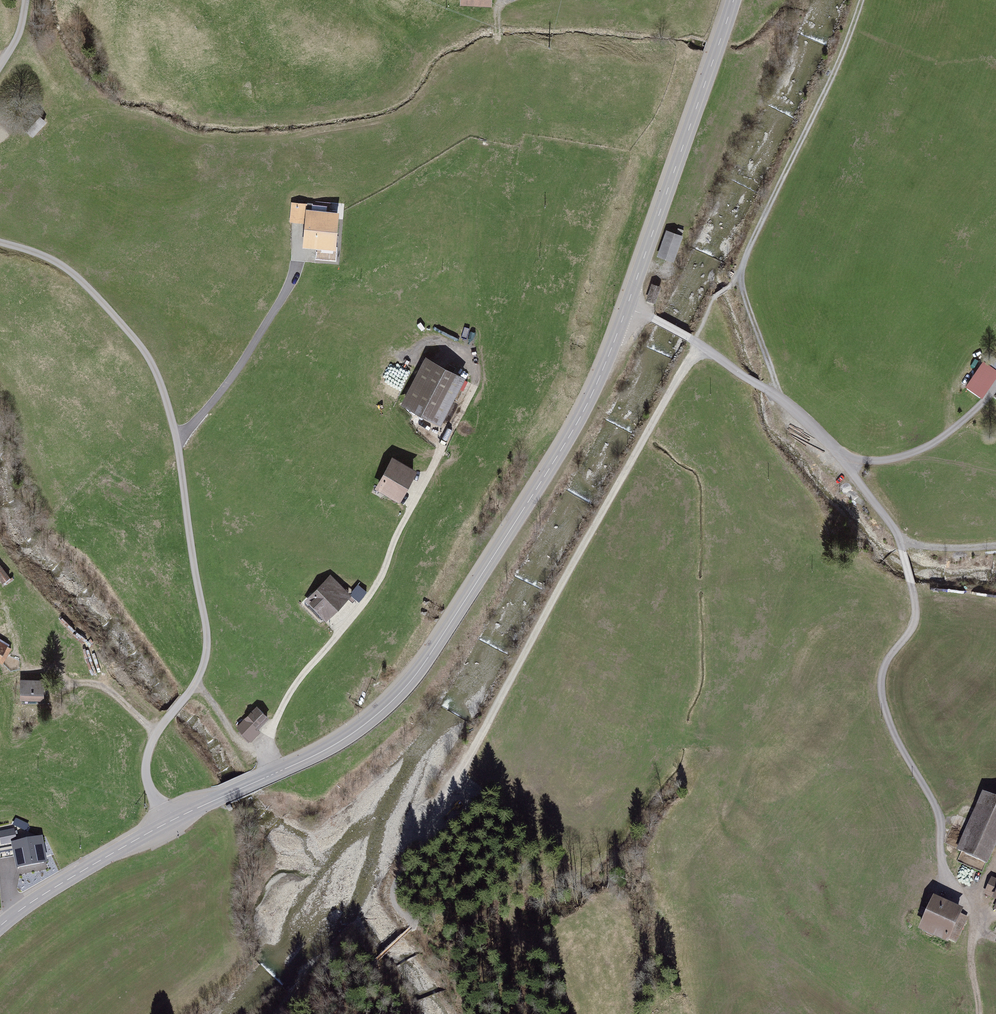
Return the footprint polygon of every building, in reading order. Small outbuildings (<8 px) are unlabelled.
[(307,247),(346,249),(348,211),(312,209),(312,203),(293,202),(292,223),(309,224),(307,247)] [(689,234),(671,229),(662,256),(679,262),(689,234)] [(448,425),(473,375),(432,354),(407,404),(448,425)] [(971,386),(985,396),(995,381),(995,367),(988,362),(971,386)] [(427,470),(399,457),(383,489),(410,503),(427,470)] [(0,566),(0,578),(2,581),(9,578),(2,565),(0,566)] [(357,594),(333,573),(306,603),(330,624),(357,594)] [(0,637),(0,659),(7,662),(16,644),(0,637)] [(51,703),(51,678),(26,678),(26,689),(24,689),(24,704),(51,703)] [(241,725),(253,739),(265,729),(262,726),(273,717),(263,705),(241,725)] [(988,792),(960,853),(993,868),(995,862),(995,796),(988,792)] [(27,830),(29,824),(16,819),(14,825),(27,830)] [(17,841),(16,828),(0,829),(0,842),(0,843),(17,841)] [(23,873),(59,867),(58,860),(67,859),(64,842),(38,847),(36,839),(17,842),(23,873)] [(0,867),(0,874),(1,879),(10,877),(8,866),(0,867)] [(972,911),(941,897),(926,930),(957,944),(972,911)]
